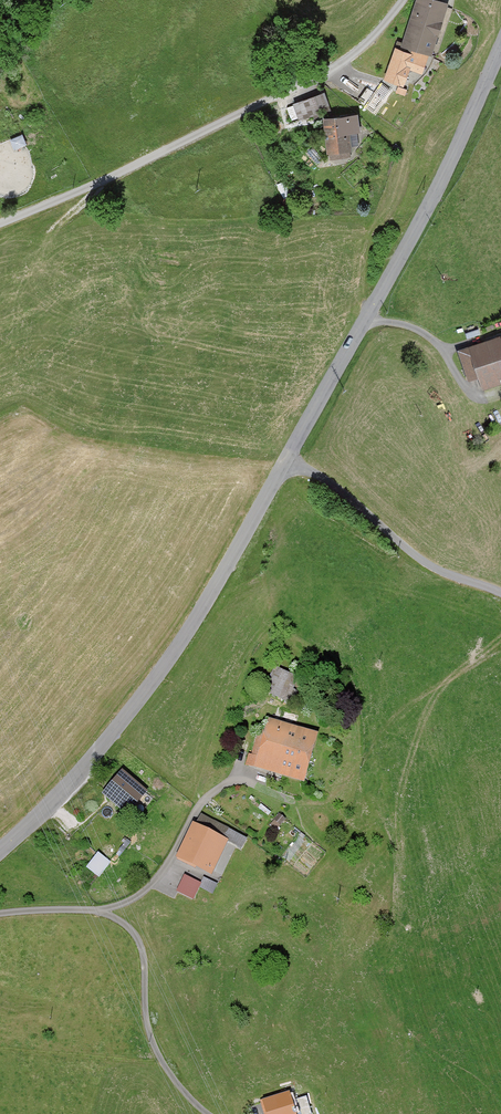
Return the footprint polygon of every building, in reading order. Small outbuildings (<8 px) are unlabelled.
[(449,0),(416,0),(403,42),(435,52),(451,1),(449,0)] [(430,51),(396,42),(386,76),(407,82),(412,67),(424,71),(430,51)] [(367,85),(358,100),(375,110),(384,95),(367,85)] [(294,100),(300,118),(321,110),(315,92),(294,100)] [(360,112),(325,115),(329,158),(353,155),(352,137),(362,136),(360,112)] [(11,135),(15,146),(27,142),(24,131),(11,135)] [(459,349),(468,375),(480,371),(483,381),(500,375),(500,335),(459,349)] [(304,678),(279,666),(268,692),(292,703),(304,678)] [(317,734),(269,720),(256,763),(305,777),(317,734)] [(148,787),(122,766),(103,789),(129,810),(148,787)] [(230,837),(193,820),(178,852),(215,869),(230,837)] [(87,862),(99,873),(112,858),(100,848),(87,862)] [(195,897),(200,885),(214,891),(218,880),(204,874),(202,879),(185,871),(177,890),(195,897)] [(262,1101),(267,1113),(313,1113),(307,1097),(293,1101),(290,1092),(262,1101)]
